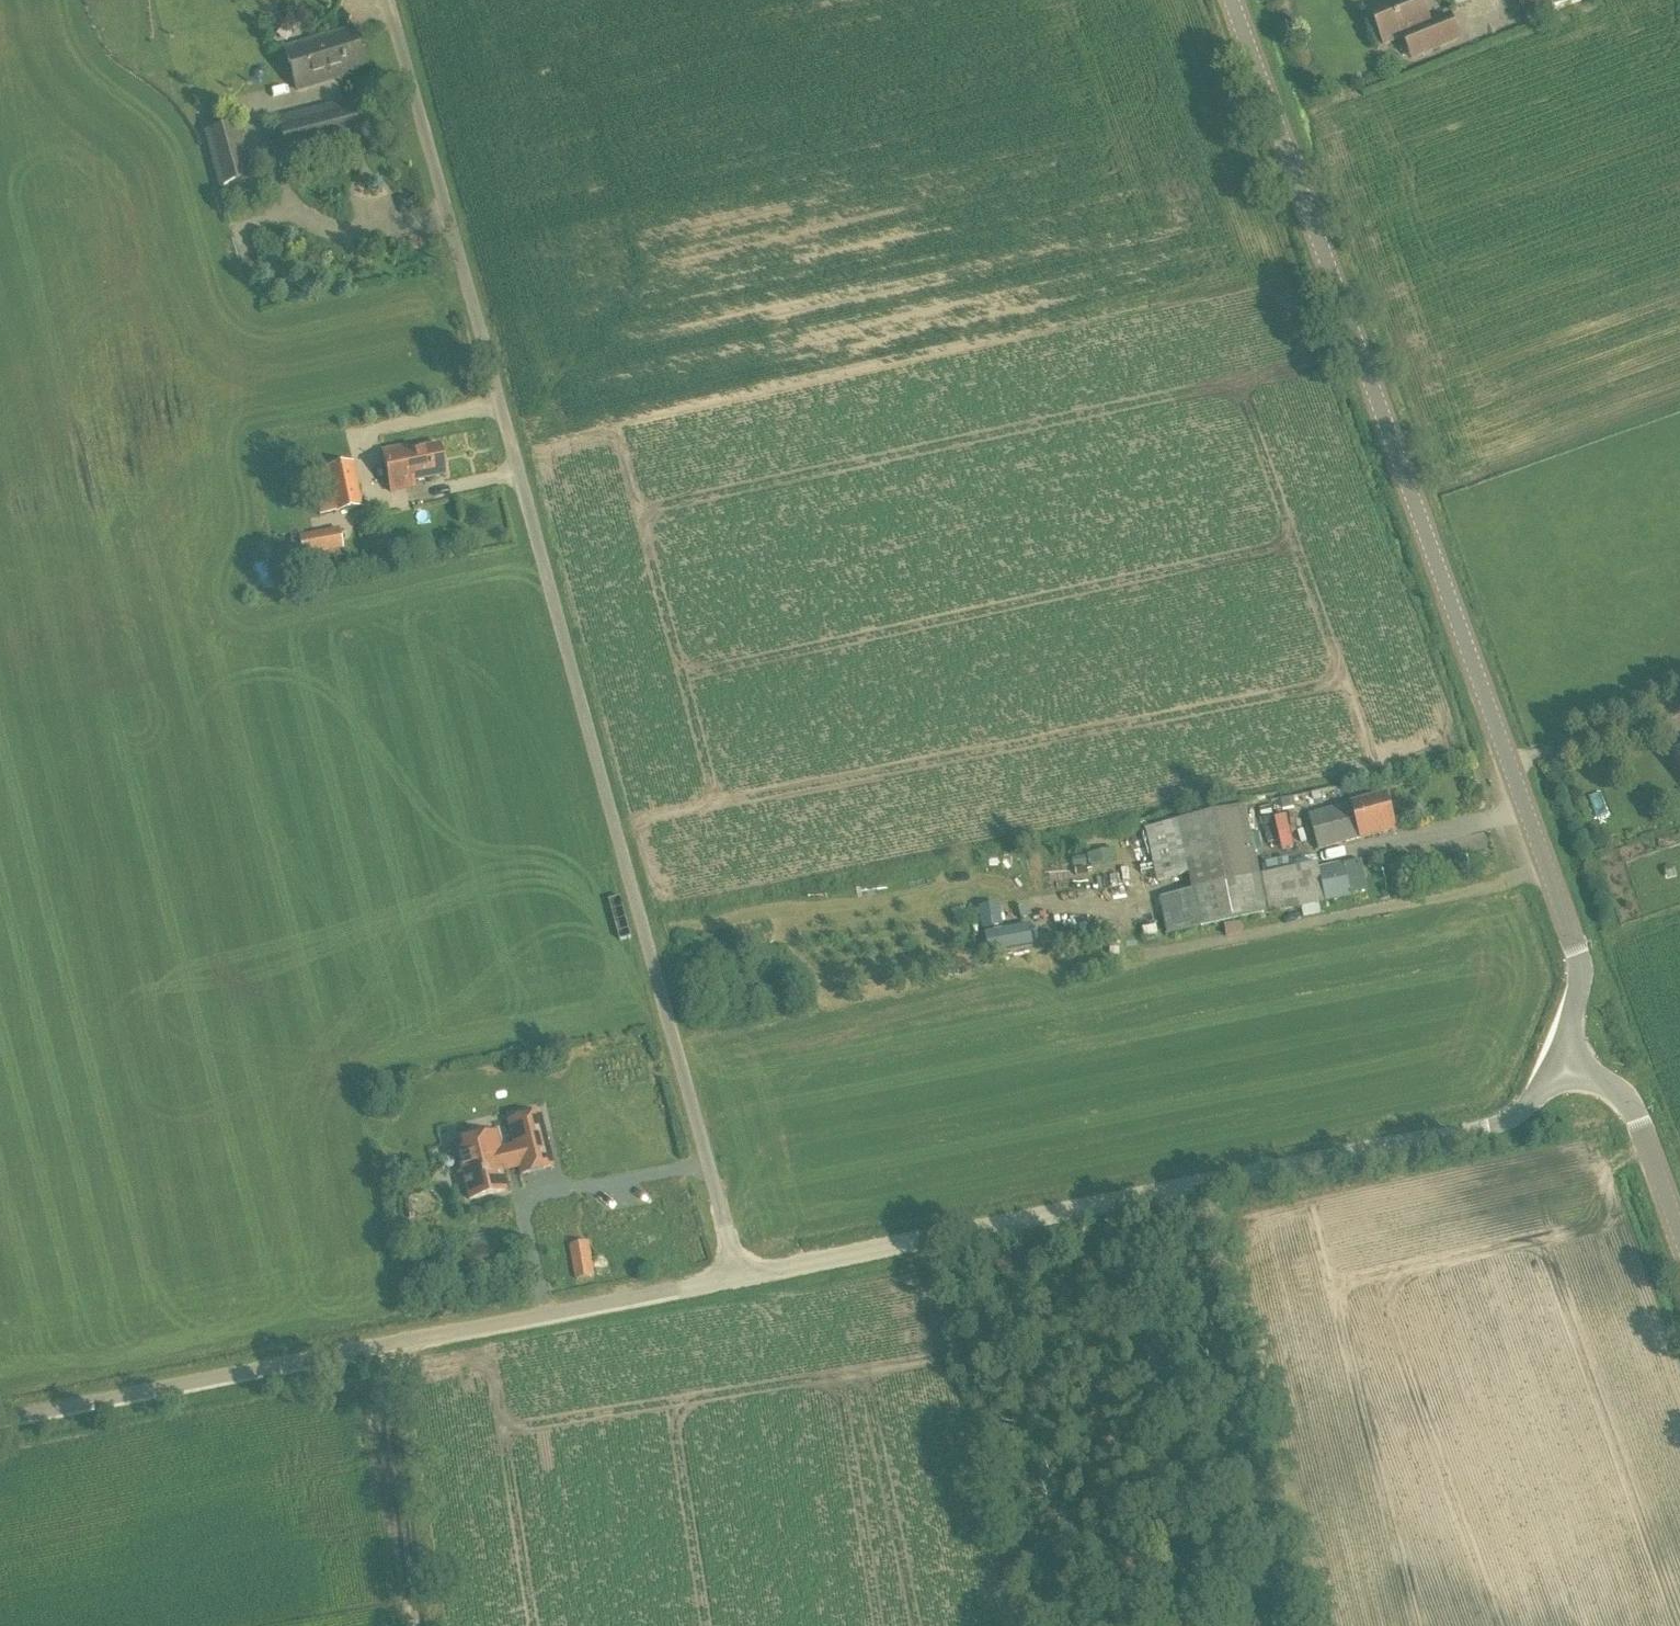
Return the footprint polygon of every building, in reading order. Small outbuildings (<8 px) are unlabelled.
[(1422,0),(1390,0),(1370,8),(1384,43),(1404,35),(1412,57),(1460,38),(1451,15),(1431,23),(1422,0)] [(1582,0),(1518,0),(1527,22),(1582,0)] [(297,89),(343,76),(341,72),(362,65),(351,29),(285,49),(297,89)] [(289,164),(364,143),(350,99),(276,119),(289,164)] [(219,188),(254,178),(237,122),(203,132),(219,188)] [(445,474),(439,444),(408,451),(407,446),(382,451),(390,490),(415,485),(414,481),(445,474)] [(334,513),(348,510),(363,507),(353,462),(311,471),(320,515),(334,512),(334,513)] [(303,556),(343,549),(339,528),(299,535),(299,537),(286,539),(290,557),(303,554),(303,556)] [(1396,827),(1386,794),(1352,804),(1352,802),(1309,814),(1320,850),(1363,839),(1362,837),(1396,827)] [(1283,810),(1297,808),(1295,797),(1281,800),(1283,810)] [(1261,876),(1246,807),(1146,829),(1157,883),(1189,876),(1193,890),(1160,898),(1167,936),(1327,901),(1368,892),(1361,861),(1345,864),(1344,862),(1318,867),(1317,864),(1261,876)] [(1289,851),(1303,849),(1297,815),(1284,817),(1289,851)] [(1117,860),(1115,850),(1088,855),(1090,865),(1117,860)] [(1086,856),(1073,858),(1074,867),(1087,865),(1086,856)] [(1398,863),(1389,866),(1392,876),(1401,874),(1398,863)] [(1388,913),(1410,910),(1409,900),(1387,903),(1388,913)] [(1002,926),(998,906),(979,909),(982,929),(1002,926)] [(1127,954),(1069,964),(1072,981),(1130,970),(1127,954)] [(553,1165),(542,1119),(541,1113),(511,1120),(517,1145),(501,1148),(497,1132),(453,1142),(460,1171),(464,1170),(470,1197),(506,1189),(502,1169),(521,1165),(523,1172),(553,1165)] [(577,1280),(596,1275),(590,1242),(570,1245),(577,1280)]
